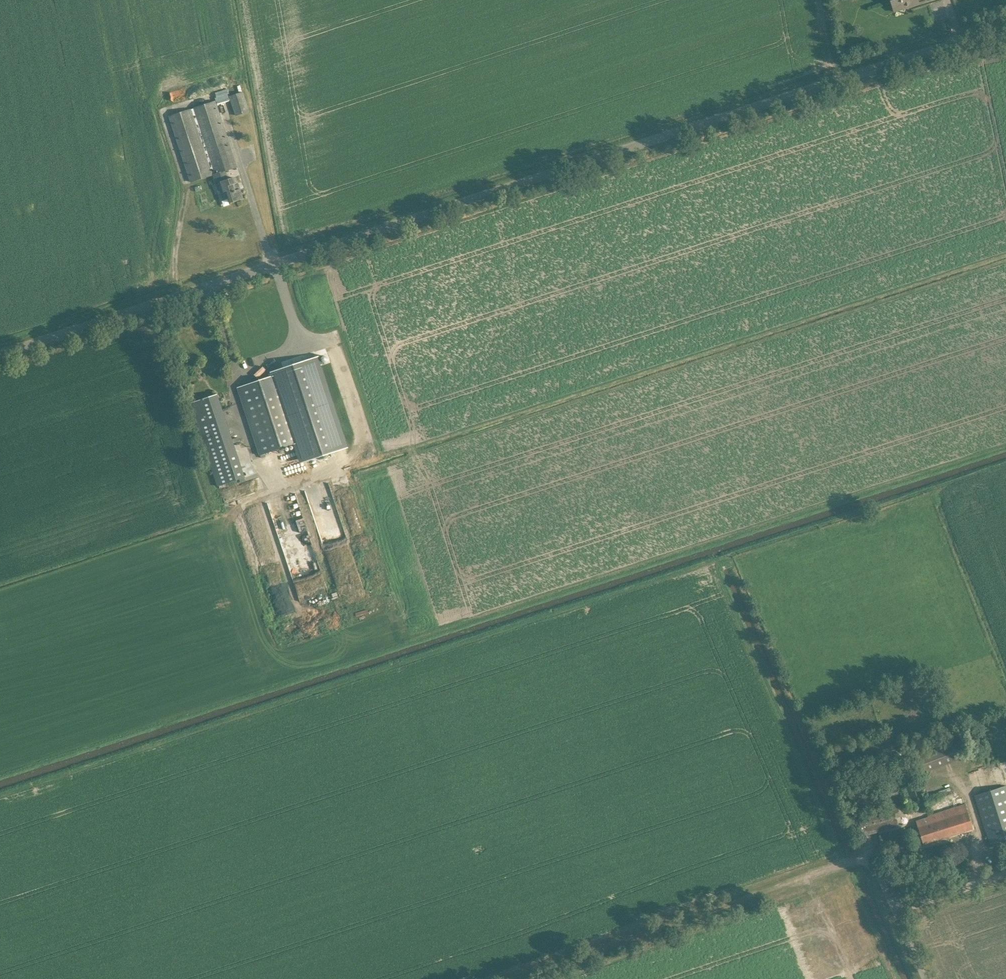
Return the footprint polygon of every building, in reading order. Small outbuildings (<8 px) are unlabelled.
[(891,2),(894,12),(919,4),(918,0),(891,0),(891,2)] [(151,57),(191,182),(213,175),(219,193),(220,193),(223,201),(230,198),(231,203),(244,199),(241,189),(238,190),(234,178),(223,181),(220,172),(236,167),(197,42),(151,57)] [(242,92),(230,96),(229,96),(236,117),(249,112),(242,92)] [(272,377),(237,389),(260,456),(303,441),(309,461),(345,450),(315,359),(271,373),(272,377)] [(190,403),(197,426),(225,417),(217,394),(190,403)] [(225,417),(197,426),(217,487),(245,477),(225,417)] [(991,846),(1005,842),(1005,787),(1005,786),(975,795),(991,846)] [(923,798),(927,807),(954,797),(951,787),(929,795),(927,791),(922,793),(923,798)] [(916,821),(924,844),(973,828),(965,804),(928,816),(928,817),(916,821)] [(890,808),(868,814),(858,816),(863,835),(903,825),(904,825),(903,823),(902,824),(900,814),(898,806),(890,808)]
